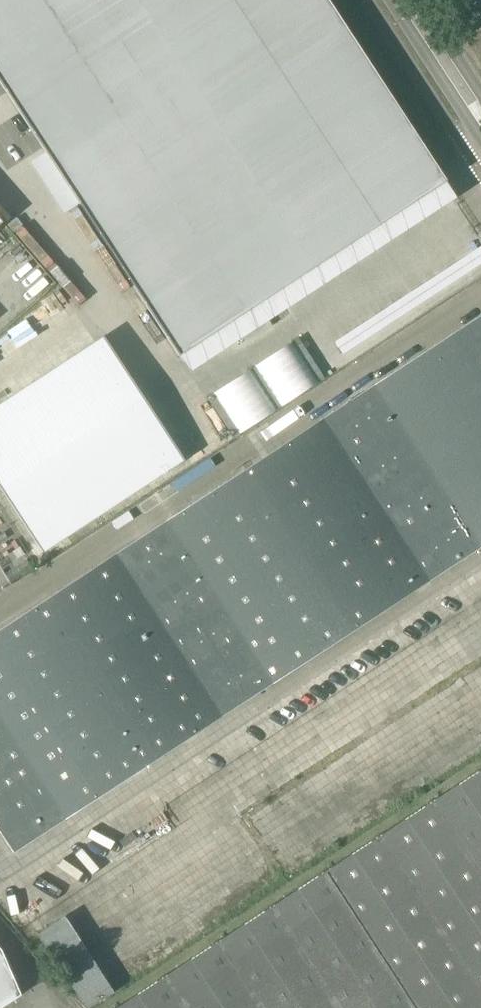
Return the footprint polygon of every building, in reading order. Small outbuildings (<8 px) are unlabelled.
[(59,174),(179,357),(447,182),(327,0),(0,0),(0,84),(59,174)] [(59,592),(0,630),(0,832),(14,853),(59,823),(480,547),(480,316),(59,592)] [(42,554),(184,462),(104,338),(0,406),(0,489),(42,554)] [(116,1007),(480,1007),(480,769),(116,1007)] [(59,969),(84,1007),(88,1007),(112,993),(64,917),(37,934),(59,969)]
